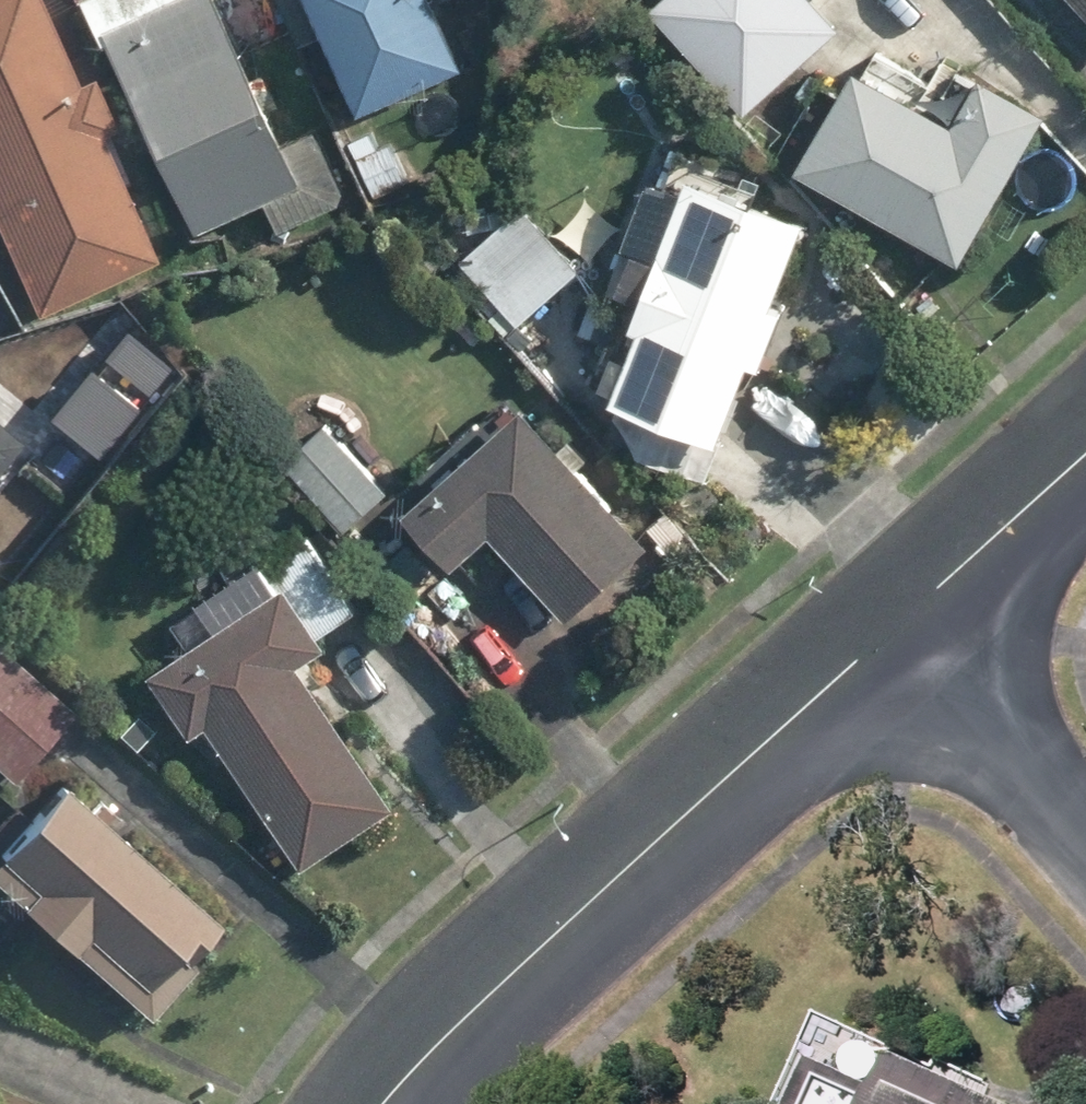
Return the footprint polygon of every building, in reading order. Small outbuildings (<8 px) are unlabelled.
[(54,0),(0,0),(0,222),(35,308),(163,256),(112,133),(129,126),(101,59),(81,67),(54,0)] [(213,228),(313,184),(232,0),(113,0),(213,228)] [(484,60),(459,0),(294,0),(310,38),(340,25),(375,106),(484,60)] [(837,0),(666,0),(658,8),(760,111),(855,18),(837,0)] [(971,108),(880,55),(815,168),(973,259),(1063,104),(995,65),(971,108)] [(396,125),(352,143),(376,199),(420,181),(396,125)] [(827,215),(708,168),(618,395),(738,442),(827,215)] [(473,258),(531,323),(590,270),(532,206),(473,258)] [(157,404),(113,367),(23,472),(68,510),(157,404)] [(665,541),(533,399),(413,510),(463,564),(494,535),(577,623),(665,541)] [(340,417),(291,457),(352,532),(401,492),(340,417)] [(369,607),(319,528),(286,549),(336,628),(369,607)] [(337,646),(297,583),(166,665),(206,729),(223,718),(312,860),(403,802),(314,660),(337,646)] [(0,634),(0,761),(14,775),(77,710),(0,634)] [(156,1015),(192,977),(183,968),(229,918),(78,776),(0,858),(0,868),(156,1015)] [(827,1017),(785,1103),(1007,1103),(827,1017)]
